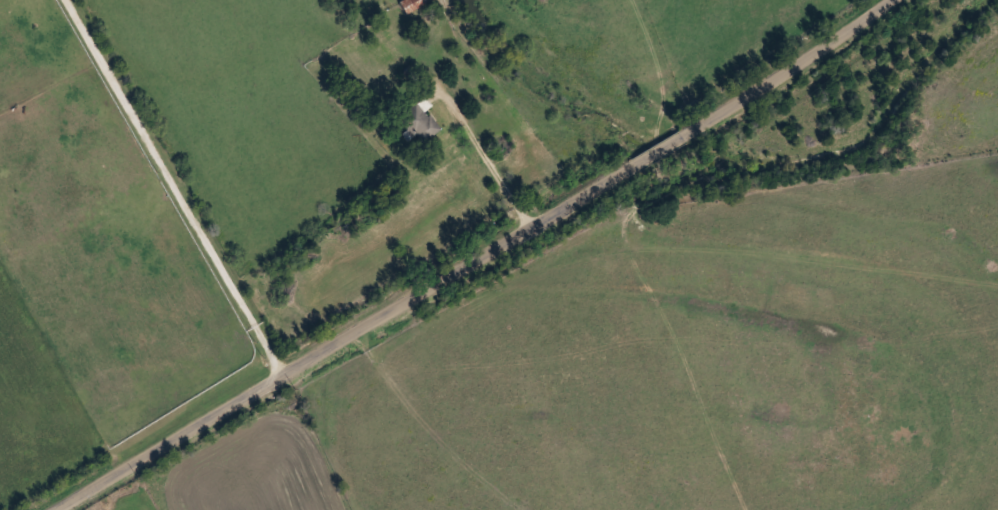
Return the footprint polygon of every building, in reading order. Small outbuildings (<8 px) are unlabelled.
[(405,14),(435,0),(399,0),(405,14)] [(440,129),(426,109),(430,106),(424,97),(399,115),(420,144),(440,129)]
